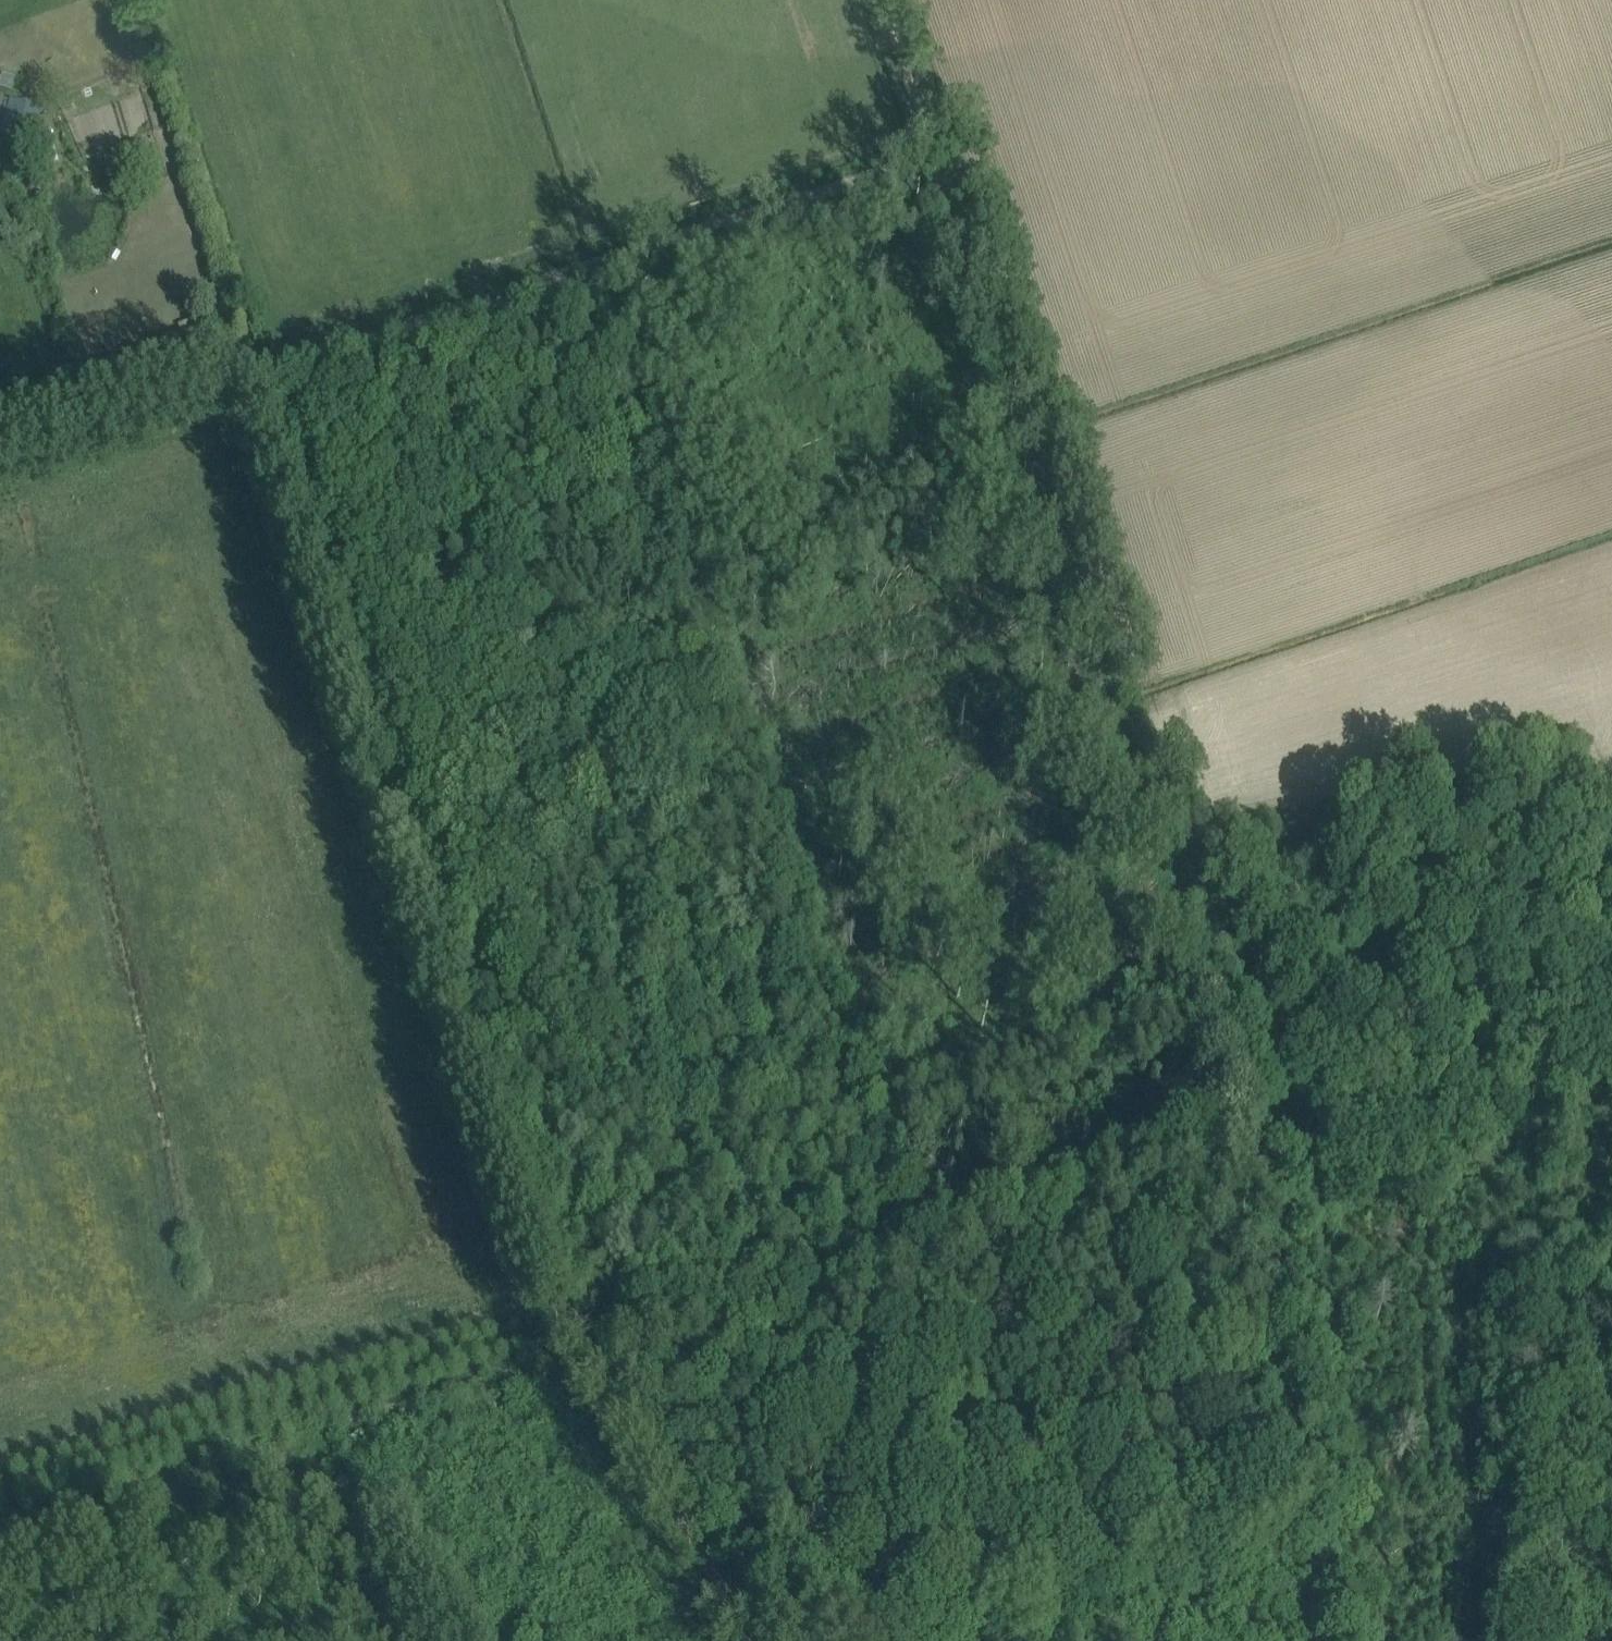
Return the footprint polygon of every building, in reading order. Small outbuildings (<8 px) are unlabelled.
[(9,99),(0,134),(32,142),(41,107),(9,99)]
